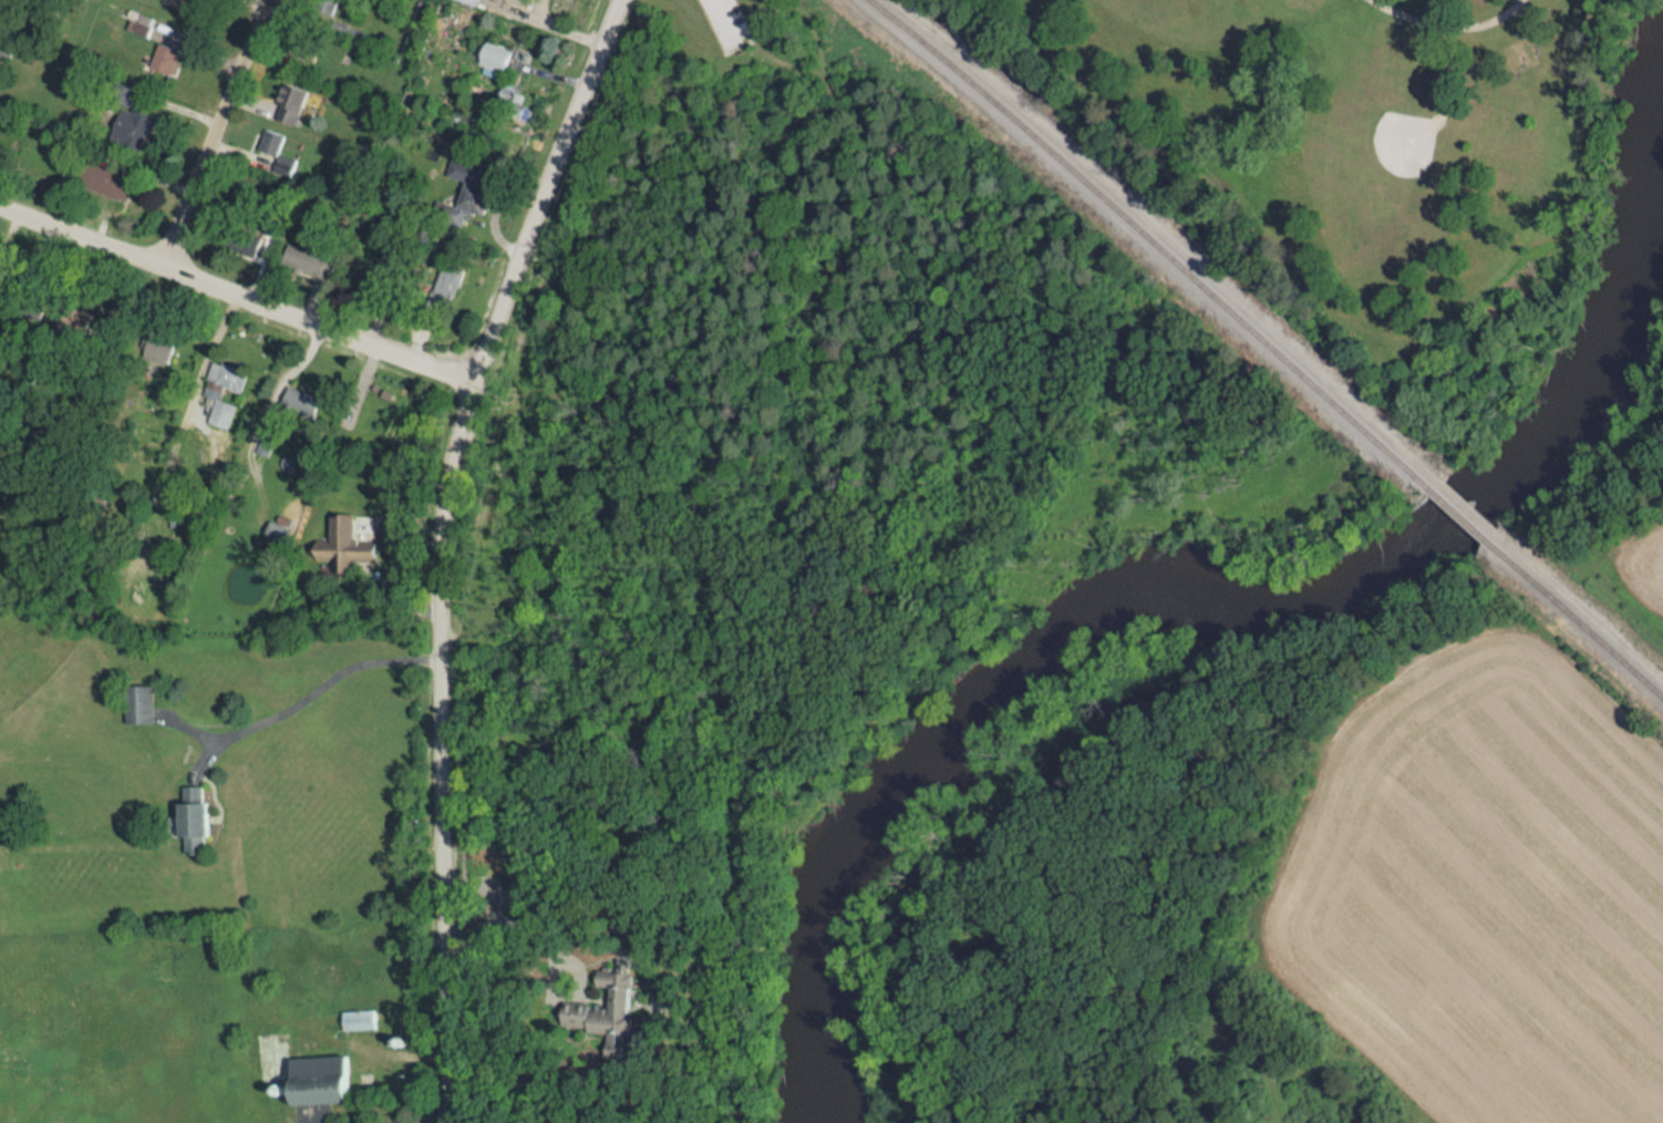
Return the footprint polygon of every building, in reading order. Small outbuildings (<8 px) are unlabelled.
[(517,60),(492,42),(482,56),(506,74),(517,60)] [(153,69),(177,76),(184,50),(160,44),(153,69)] [(128,724),(157,724),(157,688),(128,688),(128,724)] [(218,803),(210,802),(210,788),(190,788),(189,854),(210,854),(210,839),(218,839),(218,803)] [(377,1029),(377,1011),(343,1011),(343,1029),(377,1029)] [(293,1105),(360,1101),(358,1055),(291,1059),(293,1105)]
